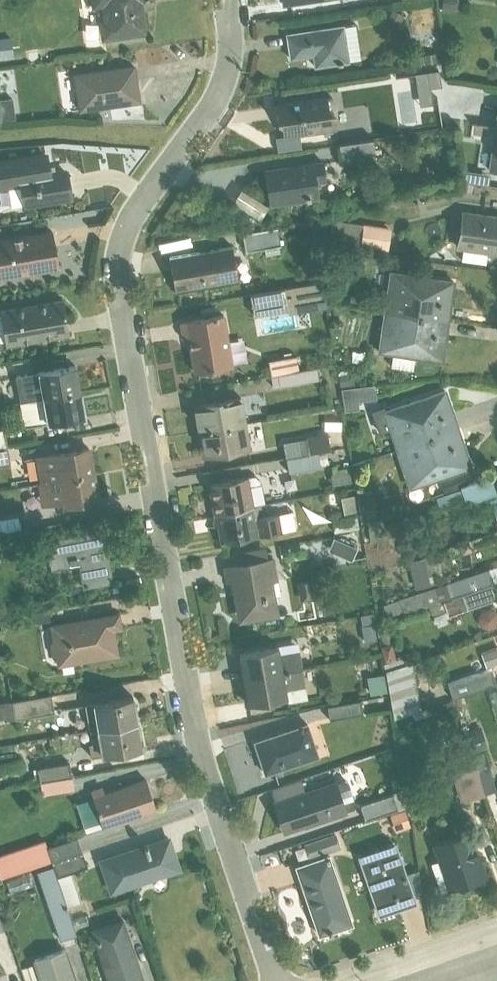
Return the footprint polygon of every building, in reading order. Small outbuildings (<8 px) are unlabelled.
[(92,8),(102,7),(104,20),(100,20),(102,39),(146,33),(141,0),(142,0),(91,0),(92,8)] [(442,12),(455,14),(457,0),(444,0),(442,12)] [(355,24),(287,34),(291,59),(313,56),(315,68),(350,63),(350,60),(360,58),(355,24)] [(436,53),(409,58),(410,66),(440,62),(439,55),(437,55),(436,53)] [(134,66),(74,75),(79,111),(140,102),(134,66)] [(436,66),(422,68),(426,95),(440,93),(436,66)] [(284,136),(296,135),(337,130),(335,112),(328,107),(327,99),(275,105),(278,123),(285,128),(286,134),(283,135),(284,136)] [(488,170),(496,171),(496,112),(488,170)] [(462,118),(461,131),(480,132),(480,119),(462,118)] [(296,135),(284,136),(276,137),(278,152),(298,149),(296,135)] [(374,140),(340,144),(342,163),(376,159),(374,140)] [(0,164),(0,191),(8,189),(11,207),(72,197),(67,173),(55,175),(54,168),(49,169),(47,157),(0,164)] [(324,163),(265,172),(269,203),(320,196),(318,183),(327,181),(324,163)] [(461,168),(459,180),(490,184),(491,173),(461,168)] [(488,253),(496,254),(496,218),(462,213),(457,248),(464,249),(488,253)] [(333,220),(330,243),(389,250),(392,228),(333,220)] [(278,228),(243,234),(246,251),(281,245),(278,228)] [(0,242),(0,278),(59,268),(53,233),(0,242)] [(232,246),(170,257),(176,293),(239,281),(232,246)] [(488,253),(464,249),(462,261),(486,264),(488,253)] [(384,311),(448,321),(454,282),(390,273),(384,311)] [(322,282),(251,295),(255,316),(289,309),(289,314),(327,307),(322,282)] [(0,316),(0,343),(7,344),(7,346),(70,335),(63,300),(1,312),(2,315),(0,316)] [(448,321),(384,311),(378,353),(394,355),(392,367),(413,370),(415,357),(443,361),(448,321)] [(225,315),(181,323),(184,339),(189,338),(195,373),(234,366),(225,315)] [(272,376),(299,371),(297,356),(269,361),(272,376)] [(348,365),(338,366),(341,388),(356,386),(353,373),(349,373),(348,365)] [(21,402),(80,392),(76,367),(16,377),(21,402)] [(299,371),(272,376),(274,388),(321,380),(319,368),(299,371)] [(375,385),(342,389),(345,412),(360,410),(359,402),(377,399),(375,385)] [(397,450),(458,429),(446,391),(387,411),(385,407),(372,411),(380,433),(390,430),(397,450)] [(80,392),(21,402),(25,428),(85,418),(80,392)] [(200,432),(248,423),(243,398),(196,406),(200,432)] [(248,423),(200,432),(205,457),(252,449),(248,423)] [(458,429),(397,450),(410,488),(471,467),(458,429)] [(286,459),(327,451),(331,450),(328,431),(306,435),(307,439),(284,443),(286,459)] [(0,450),(0,470),(11,468),(8,449),(0,450)] [(41,484),(94,475),(90,449),(36,459),(41,484)] [(327,451),(286,459),(289,473),(322,467),(321,463),(329,462),(327,451)] [(350,470),(331,474),(333,485),(352,482),(350,470)] [(94,475),(41,484),(38,484),(42,508),(65,504),(66,508),(79,506),(81,504),(99,500),(94,475)] [(215,514),(262,505),(266,505),(261,480),(256,476),(210,484),(215,514)] [(461,487),(461,490),(436,498),(443,519),(491,503),(496,522),(496,494),(491,477),(466,485),(461,487)] [(461,487),(466,485),(464,480),(442,487),(444,493),(461,487)] [(373,494),(362,496),(365,516),(376,514),(373,494)] [(354,495),(341,498),(345,514),(357,511),(354,495)] [(262,505),(215,514),(217,525),(207,527),(207,528),(221,526),(224,543),(297,529),(293,512),(264,517),(262,505)] [(358,516),(333,520),(335,532),(361,527),(358,516)] [(0,521),(0,534),(22,530),(20,518),(0,521)] [(383,520),(364,522),(367,543),(386,540),(383,520)] [(470,540),(472,547),(496,539),(496,531),(470,540)] [(104,532),(44,543),(49,571),(80,566),(84,589),(113,583),(104,532)] [(358,535),(312,543),(315,564),(340,559),(341,563),(363,559),(358,535)] [(267,547),(237,553),(239,565),(269,560),(267,547)] [(431,554),(421,558),(427,583),(438,581),(431,554)] [(239,565),(224,568),(227,582),(233,581),(238,584),(238,589),(235,594),(239,614),(245,619),(258,616),(258,618),(280,615),(276,596),(281,595),(275,558),(269,560),(239,565)] [(420,564),(403,568),(407,583),(423,578),(420,564)] [(494,585),(496,584),(496,567),(384,605),(388,618),(404,612),(405,615),(430,606),(494,585)] [(312,581),(298,583),(302,602),(316,600),(312,581)] [(430,606),(433,615),(447,611),(449,616),(496,600),(496,594),(494,585),(430,606)] [(364,606),(351,608),(355,635),(368,633),(364,606)] [(479,619),(481,627),(488,630),(496,628),(496,627),(496,612),(490,609),(482,612),(479,619)] [(50,611),(34,613),(36,624),(51,622),(50,611)] [(119,615),(51,626),(54,642),(51,644),(53,656),(57,659),(57,664),(118,655),(114,630),(122,629),(119,615)] [(329,624),(311,627),(313,641),(332,638),(331,636),(337,635),(335,625),(330,626),(329,624)] [(244,679),(303,669),(298,644),(240,654),(244,679)] [(482,653),(487,668),(496,664),(496,648),(482,653)] [(387,675),(390,693),(394,718),(403,716),(422,710),(413,663),(386,671),(387,675)] [(303,669),(244,679),(249,705),(288,698),(287,690),(306,687),(303,669)] [(453,700),(465,696),(496,685),(492,669),(448,684),(453,700)] [(390,693),(387,675),(367,678),(370,696),(390,693)] [(287,690),(288,698),(289,702),(308,699),(306,687),(287,690)] [(0,705),(0,721),(7,719),(8,722),(55,714),(52,696),(0,705)] [(465,696),(453,700),(461,722),(472,719),(465,696)] [(95,730),(138,723),(134,697),(86,706),(90,731),(95,730)] [(297,715),(317,712),(315,700),(295,703),(297,715)] [(361,701),(328,707),(330,720),(364,714),(361,701)] [(422,710),(403,716),(406,724),(450,709),(453,704),(452,701),(422,710)] [(138,723),(95,730),(97,743),(90,744),(92,757),(143,749),(138,723)] [(309,724),(255,743),(266,775),(320,756),(309,724)] [(467,742),(471,754),(488,748),(481,727),(464,733),(467,742)] [(471,754),(467,742),(456,746),(461,760),(451,763),(455,775),(453,775),(462,803),(485,795),(472,757),(471,754)] [(485,795),(496,791),(484,753),(472,757),(485,795)] [(19,762),(2,764),(4,774),(21,771),(19,762)] [(41,783),(72,777),(70,764),(34,770),(36,779),(41,778),(41,783)] [(72,777),(41,783),(44,796),(75,790),(72,777)] [(276,804),(306,794),(301,780),(272,790),(276,804)] [(94,798),(77,804),(87,834),(157,811),(147,781),(106,794),(104,787),(92,791),(94,798)] [(306,794),(276,804),(285,832),(304,826),(305,829),(349,815),(347,811),(354,808),(356,804),(349,782),(344,781),(306,794)] [(394,795),(361,806),(366,821),(410,807),(407,789),(393,793),(394,795)] [(405,810),(390,815),(396,832),(411,826),(405,810)] [(438,861),(432,863),(442,893),(486,879),(471,832),(433,845),(438,861)] [(323,838),(328,853),(341,849),(335,834),(323,838)] [(328,853),(323,838),(304,845),(309,860),(328,853)] [(84,853),(78,839),(48,849),(46,843),(0,858),(0,875),(1,879),(53,862),(53,864),(84,853)] [(169,839),(100,862),(110,893),(179,869),(169,839)] [(413,898),(405,875),(395,845),(360,857),(381,915),(415,903),(413,898)] [(84,853),(53,864),(54,866),(68,908),(83,903),(73,873),(88,868),(84,853)] [(329,857),(297,868),(320,936),(353,925),(329,857)] [(68,908),(54,866),(38,872),(61,941),(78,936),(68,908)] [(405,875),(413,898),(423,894),(418,870),(405,875)] [(93,931),(110,980),(144,980),(123,921),(93,931)] [(35,961),(42,980),(76,980),(66,951),(35,961)]
